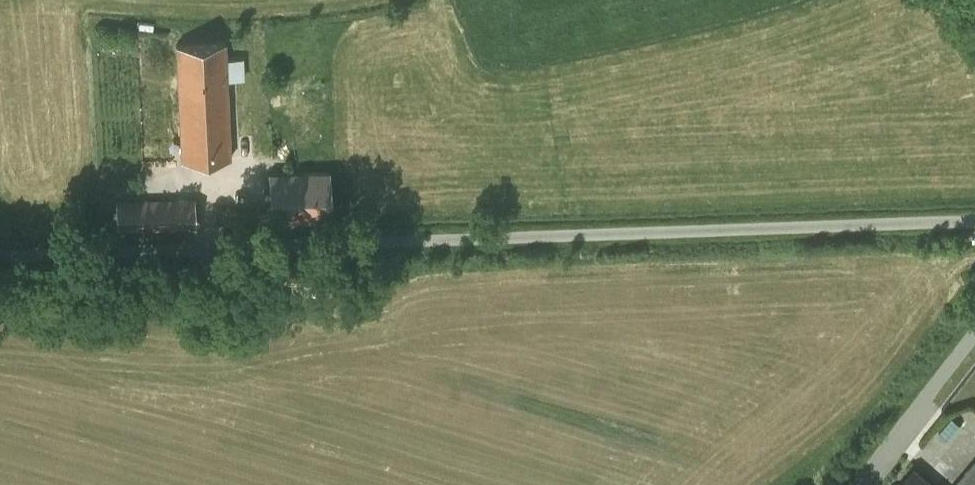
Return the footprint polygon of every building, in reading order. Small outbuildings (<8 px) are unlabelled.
[(226,43),(177,45),(182,160),(231,158),(226,43)] [(330,171),(270,173),(271,210),(272,223),(332,221),(330,171)] [(196,199),(117,202),(118,228),(197,226),(196,199)] [(243,224),(272,223),(271,210),(242,211),(243,224)] [(956,484),(974,484),(974,463),(956,484)] [(915,470),(902,484),(933,484),(915,470)]
